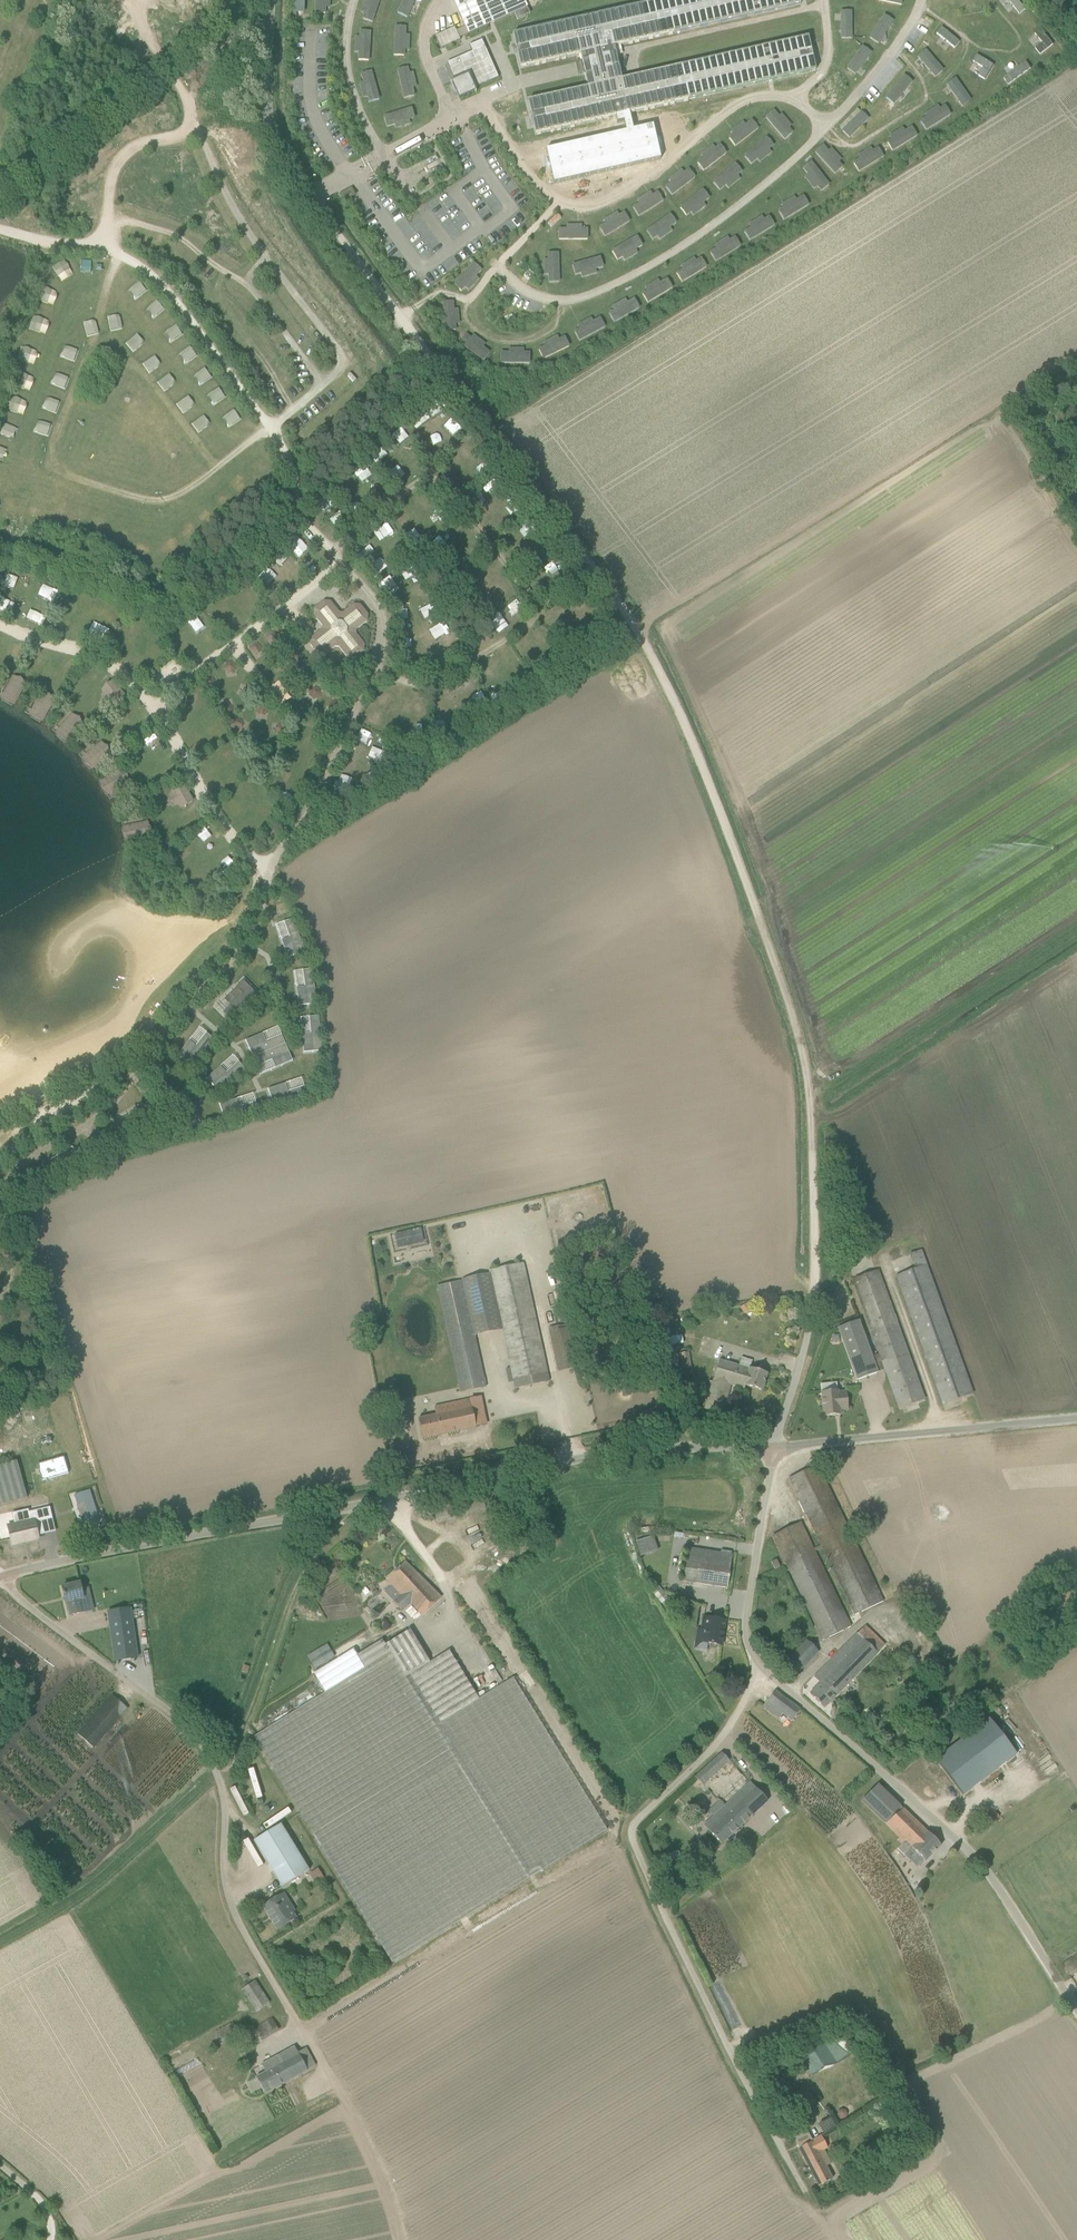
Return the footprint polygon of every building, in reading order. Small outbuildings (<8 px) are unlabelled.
[(294,0),(294,12),(304,13),(304,1),(294,0)] [(325,0),(314,0),(313,12),(324,12),(325,0)] [(357,22),(375,28),(384,0),(365,0),(357,22)] [(409,23),(421,0),(400,0),(393,15),(409,23)] [(466,31),(527,9),(524,0),(454,0),(466,31)] [(613,47),(800,4),(799,0),(667,0),(513,35),(520,68),(580,54),(588,88),(528,101),(536,135),(815,71),(808,38),(621,80),(613,47)] [(871,1),(906,9),(907,0),(871,0),(871,1)] [(1017,24),(1032,12),(1022,0),(998,0),(1017,24)] [(835,43),(854,43),(854,7),(835,7),(835,43)] [(33,8),(31,17),(49,22),(51,12),(33,8)] [(866,40),(882,50),(901,21),(885,11),(866,40)] [(392,23),(390,60),(408,61),(410,24),(392,23)] [(938,24),(928,37),(953,57),(964,44),(938,24)] [(375,28),(356,27),(354,64),(373,65),(375,28)] [(455,28),(435,37),(441,49),(461,41),(455,28)] [(1041,55),(1054,45),(1041,29),(1035,33),(1043,43),(1036,49),(1041,55)] [(499,78),(482,41),(469,46),(472,53),(447,63),(455,81),(452,83),(459,98),(475,91),(474,89),(499,78)] [(843,71),(858,82),(879,53),(864,42),(843,71)] [(910,59),(934,87),(948,75),(924,47),(910,59)] [(995,76),(1006,91),(1037,68),(1026,53),(995,76)] [(985,80),(994,65),(977,55),(973,61),(984,68),(979,76),(985,80)] [(393,68),(401,104),(420,99),(411,63),(393,68)] [(384,103),(374,67),(356,72),(366,107),(384,103)] [(896,112),(919,83),(904,71),(881,100),(896,112)] [(939,83),(961,114),(978,102),(956,71),(939,83)] [(914,119),(925,135),(956,115),(945,99),(914,119)] [(385,132),(420,121),(414,103),(379,114),(385,132)] [(761,117),(785,146),(799,133),(775,105),(761,117)] [(850,144),(875,119),(861,105),(836,131),(850,144)] [(723,137),(734,152),(764,129),(752,114),(723,137)] [(880,140),(890,156),(922,136),(912,120),(880,140)] [(767,133),(739,157),(751,171),(780,147),(767,133)] [(607,143),(610,150),(633,141),(630,134),(607,143)] [(644,134),(643,141),(668,143),(668,135),(644,134)] [(691,161),(702,176),(731,153),(720,138),(691,161)] [(824,140),(810,152),(835,180),(849,167),(824,140)] [(847,161),(857,177),(888,157),(878,141),(847,161)] [(572,154),(575,163),(600,154),(598,146),(572,154)] [(623,164),(628,172),(650,160),(645,152),(623,164)] [(537,153),(537,162),(564,163),(564,154),(537,153)] [(810,156),(796,167),(819,196),(833,185),(810,156)] [(736,159),(708,183),(720,197),(748,174),(736,159)] [(659,186),(671,201),(700,178),(689,163),(659,186)] [(592,181),(596,189),(618,178),(614,170),(592,181)] [(558,172),(553,181),(578,196),(583,187),(558,172)] [(686,223),(716,200),(704,185),(675,208),(686,223)] [(637,222),(668,202),(659,186),(627,206),(637,222)] [(346,199),(354,195),(351,189),(343,193),(346,199)] [(772,209),(782,225),(813,205),(803,189),(772,209)] [(593,226),(603,242),(635,223),(625,207),(593,226)] [(671,210),(641,231),(652,246),(682,225),(671,210)] [(738,230),(748,246),(780,226),(770,210),(738,230)] [(555,224),(555,242),(592,242),(591,224),(555,224)] [(704,251),(714,267),(746,247),(736,231),(704,251)] [(639,232),(607,251),(617,268),(649,249),(639,232)] [(544,287),(563,287),(562,250),(543,250),(544,287)] [(670,272),(680,288),(712,268),(702,252),(670,272)] [(603,253),(568,263),(573,281),(608,271),(603,253)] [(61,276),(68,268),(58,259),(50,267),(61,276)] [(473,263),(452,285),(460,293),(482,271),(473,263)] [(534,275),(529,271),(524,276),(529,280),(534,275)] [(636,292),(646,308),(678,288),(668,272),(636,292)] [(127,292),(135,300),(145,290),(136,282),(127,292)] [(40,300),(55,302),(57,291),(42,288),(40,300)] [(603,311),(612,328),(644,309),(635,293),(603,311)] [(155,300),(145,310),(154,318),(163,309),(155,300)] [(439,304),(442,334),(457,333),(454,303),(439,304)] [(569,329),(577,346),(610,328),(601,312),(569,329)] [(120,314),(109,315),(111,330),(122,328),(120,314)] [(45,331),(48,320),(34,316),(31,327),(45,331)] [(170,342),(182,334),(175,324),(163,332),(170,342)] [(465,327),(454,342),(484,365),(495,350),(465,327)] [(566,331),(533,347),(541,364),(574,348),(566,331)] [(128,341),(133,350),(145,345),(140,335),(128,341)] [(74,359),(77,348),(64,345),(61,356),(74,359)] [(178,353),(185,363),(196,354),(189,345),(178,353)] [(22,346),(19,359),(36,364),(39,350),(22,346)] [(532,365),(533,347),(496,346),(495,365),(532,365)] [(155,356),(144,363),(150,372),(161,365),(155,356)] [(204,367),(194,376),(202,385),(212,377),(204,367)] [(20,372),(15,385),(32,391),(36,378),(20,372)] [(52,383),(64,387),(68,376),(56,372),(52,383)] [(160,381),(165,391),(177,384),(172,375),(160,381)] [(208,395),(215,404),(226,396),(219,387),(208,395)] [(23,414),(28,401),(12,395),(7,408),(23,414)] [(188,395),(177,404),(184,413),(195,404),(188,395)] [(47,396),(42,406),(55,412),(60,401),(47,396)] [(224,417),(232,426),(242,417),(235,408),(224,417)] [(204,415),(194,424),(201,432),(211,423),(204,415)] [(38,420),(35,431),(48,435),(51,424),(38,420)] [(2,435),(15,439),(19,427),(6,422),(2,435)] [(7,463),(11,450),(0,446),(0,461),(7,463)] [(225,497),(219,502),(225,509),(231,504),(225,497)] [(188,538),(195,533),(190,526),(183,531),(188,538)] [(503,600),(512,593),(505,584),(497,591),(503,600)] [(310,645),(315,651),(318,655),(324,656),(335,647),(339,647),(348,658),(354,659),(364,651),(364,644),(357,634),(357,630),(368,622),(368,615),(361,605),(354,604),(343,613),(339,612),(331,602),(324,602),(315,609),(314,615),(323,626),(324,627),(324,630),(322,630),(311,639),(310,645)] [(135,641),(141,635),(130,621),(123,627),(135,641)] [(178,633),(170,640),(176,647),(184,640),(178,633)] [(15,643),(9,657),(21,661),(26,647),(15,643)] [(111,681),(99,694),(112,707),(125,694),(111,681)] [(381,692),(376,700),(388,707),(393,698),(381,692)] [(93,770),(111,750),(100,740),(82,760),(93,770)] [(225,773),(233,782),(245,771),(236,762),(225,773)] [(184,785),(168,796),(178,811),(194,801),(184,785)] [(148,820),(121,828),(125,842),(152,834),(148,820)] [(293,919),(284,922),(290,939),(297,955),(306,952),(293,919)] [(313,969),(303,970),(305,988),(308,1006),(318,1004),(313,969)] [(255,995),(243,982),(236,988),(242,995),(230,1006),(223,1013),(230,1020),(255,995)] [(319,1016),(309,1017),(311,1035),(313,1053),(323,1052),(319,1016)] [(196,1047),(185,1061),(193,1067),(215,1040),(207,1033),(196,1047)] [(253,1058),(285,1044),(282,1035),(265,1042),(249,1049),(253,1058)] [(289,1053),(285,1044),(253,1058),(257,1067),(273,1060),(289,1053)] [(226,1074),(212,1086),(219,1093),(246,1070),(239,1062),(226,1074)] [(308,1096),(304,1087),(288,1093),(271,1098),(274,1108),(308,1096)] [(156,1118),(147,1102),(138,1107),(142,1115),(118,1129),(123,1137),(156,1118)] [(239,1108),(222,1113),(225,1123),(259,1112),(256,1103),(239,1108)] [(396,1234),(399,1247),(425,1241),(422,1228),(396,1234)] [(973,1394),(926,1265),(921,1251),(910,1255),(916,1269),(897,1276),(943,1405),(973,1394)] [(490,1270),(515,1389),(550,1382),(523,1263),(490,1270)] [(852,1280),(899,1409),(925,1400),(878,1270),(852,1280)] [(474,1336),(462,1281),(437,1286),(461,1393),(486,1388),(474,1336)] [(859,1321),(848,1325),(838,1328),(857,1381),(878,1373),(874,1363),(859,1321)] [(565,1325),(551,1327),(556,1371),(571,1369),(565,1325)] [(618,1347),(609,1349),(610,1355),(615,1354),(616,1359),(621,1358),(618,1347)] [(672,1352),(665,1352),(665,1361),(673,1360),(672,1352)] [(714,1380),(705,1410),(722,1414),(731,1385),(744,1389),(745,1386),(762,1391),(767,1374),(750,1369),(752,1362),(741,1359),(739,1366),(719,1361),(714,1380)] [(838,1392),(837,1392),(821,1393),(824,1417),(836,1415),(836,1411),(848,1410),(846,1392),(838,1393),(838,1392)] [(436,1416),(418,1419),(422,1439),(476,1428),(470,1400),(434,1407),(436,1416)] [(38,1464),(42,1481),(69,1474),(64,1456),(38,1464)] [(27,1498),(17,1462),(0,1466),(0,1506),(27,1498)] [(884,1600),(818,1463),(790,1476),(822,1544),(815,1548),(801,1521),(773,1534),(824,1638),(852,1625),(816,1550),(823,1546),(856,1613),(884,1600)] [(78,1497),(87,1527),(102,1523),(93,1493),(78,1497)] [(4,1538),(11,1536),(12,1545),(38,1539),(34,1521),(8,1527),(8,1528),(2,1529),(1,1531),(2,1537),(4,1538)] [(727,1589),(733,1555),(721,1553),(720,1561),(687,1556),(683,1582),(727,1589)] [(771,1563),(775,1570),(780,1567),(777,1560),(771,1563)] [(422,1616),(441,1599),(405,1562),(386,1581),(399,1595),(393,1601),(403,1612),(411,1604),(422,1616)] [(84,1599),(81,1584),(62,1588),(66,1603),(68,1602),(71,1616),(81,1613),(87,1612),(84,1599)] [(658,1585),(651,1591),(662,1604),(669,1598),(658,1585)] [(130,1608),(108,1611),(115,1661),(138,1658),(130,1608)] [(694,1642),(703,1643),(721,1646),(725,1621),(704,1617),(702,1630),(696,1629),(694,1642)] [(810,1694),(824,1708),(878,1654),(877,1653),(884,1646),(865,1627),(815,1678),(821,1683),(810,1694)] [(109,1648),(108,1629),(99,1630),(100,1648),(109,1648)] [(385,1645),(390,1653),(406,1678),(430,1663),(410,1630),(385,1645)] [(385,1645),(382,1640),(357,1655),(353,1650),(314,1674),(325,1693),(390,1653),(385,1645)] [(819,1652),(807,1640),(782,1666),(794,1678),(819,1652)] [(430,1663),(406,1678),(436,1726),(479,1699),(449,1651),(430,1663)] [(390,1653),(325,1693),(254,1737),(321,1847),(392,1963),(607,1830),(513,1678),(479,1699),(436,1726),(406,1678),(390,1653)] [(775,1691),(767,1702),(792,1721),(800,1710),(775,1691)] [(78,1735),(84,1740),(93,1748),(128,1709),(113,1695),(78,1735)] [(964,1795),(1017,1755),(989,1719),(936,1760),(963,1795),(964,1795)] [(721,1752),(694,1776),(703,1785),(729,1761),(721,1752)] [(256,1798),(262,1797),(254,1767),(248,1769),(256,1798)] [(767,1802),(750,1783),(725,1806),(721,1801),(709,1812),(714,1817),(705,1826),(722,1844),(767,1802)] [(941,1846),(903,1809),(878,1785),(862,1801),(900,1838),(897,1841),(901,1845),(897,1849),(905,1856),(912,1848),(926,1862),(941,1846)] [(230,1789),(242,1816),(247,1814),(235,1786),(230,1789)] [(281,1798),(254,1813),(257,1818),(284,1803),(281,1798)] [(254,1841),(282,1888),(309,1871),(281,1824),(254,1841)] [(313,1881),(323,1877),(320,1868),(310,1872),(313,1881)] [(298,1917),(284,1894),(263,1907),(277,1930),(298,1917)] [(1074,1957),(1062,1965),(1069,1975),(1076,1970),(1076,1961),(1074,1957)] [(256,2012),(270,2002),(255,1980),(241,1989),(256,2012)] [(250,2031),(258,2043),(279,2030),(272,2018),(250,2031)] [(256,2078),(265,2094),(308,2071),(295,2047),(262,2065),(266,2072),(256,2078)] [(786,2091),(799,2113),(814,2103),(802,2082),(786,2091)] [(829,2121),(820,2124),(823,2133),(832,2129),(829,2121)] [(831,2164),(823,2149),(818,2152),(807,2130),(793,2138),(819,2186),(833,2179),(826,2167),(831,2164)]
